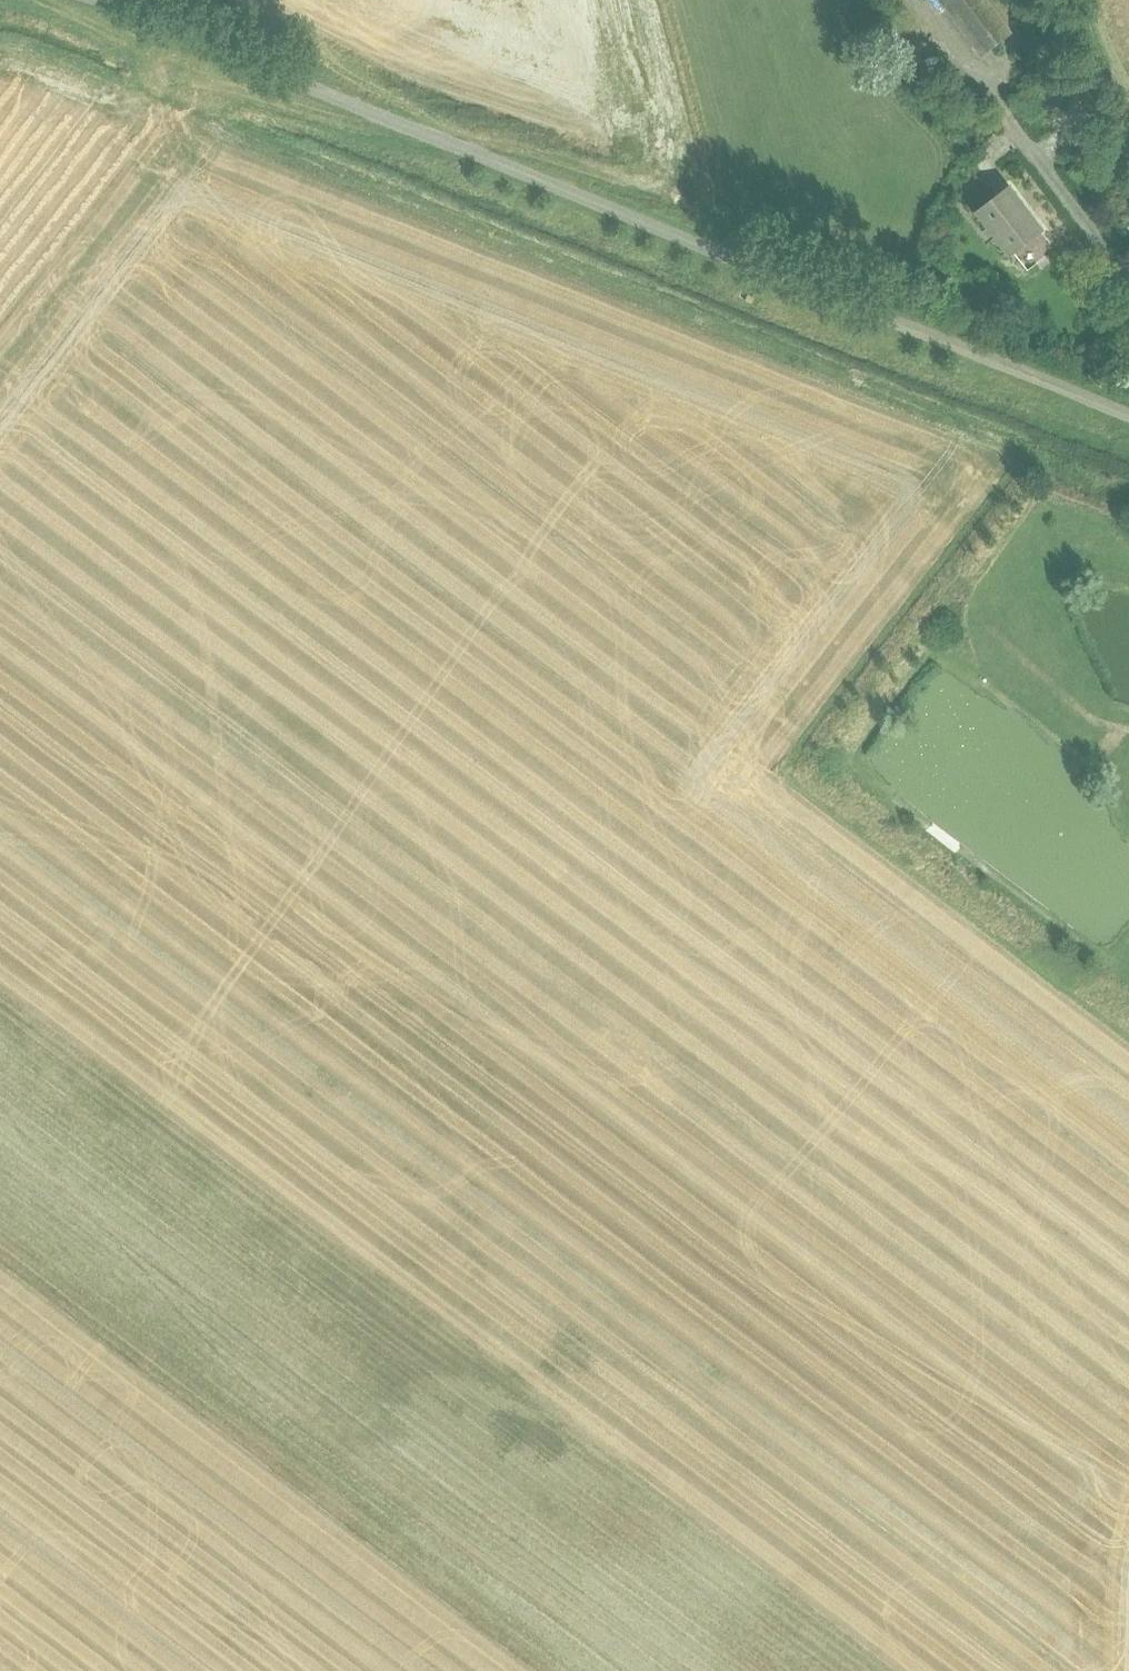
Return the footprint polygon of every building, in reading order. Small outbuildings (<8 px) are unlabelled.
[(1011,33),(986,0),(939,0),(981,56),(1011,33)] [(1046,232),(1011,187),(975,215),(1010,260),(1046,232)]
